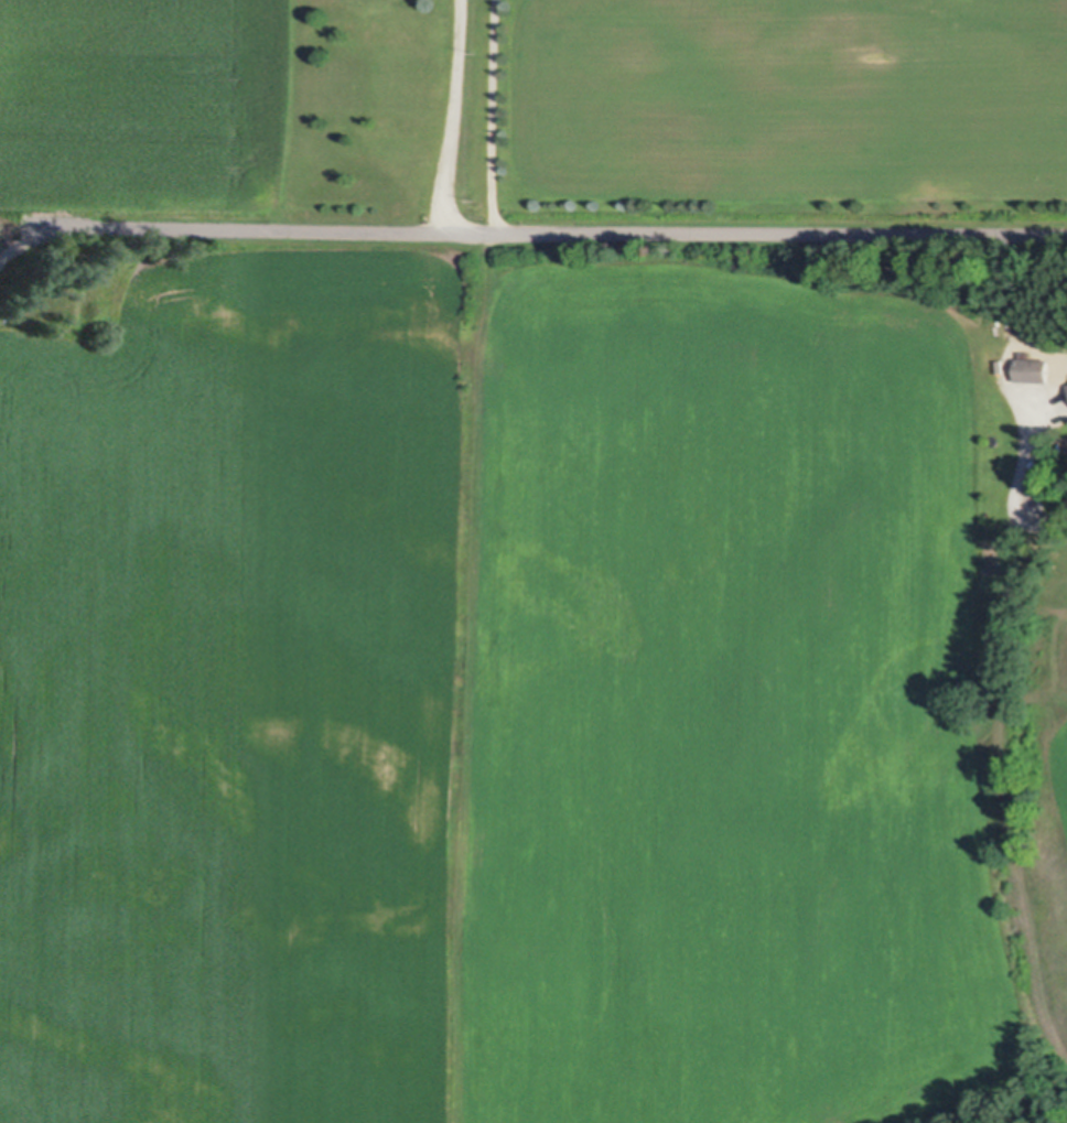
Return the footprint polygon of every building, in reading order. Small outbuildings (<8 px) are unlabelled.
[(1018,331),(1014,337),(1007,333),(1013,326),(1018,331)] [(1052,360),(1050,384),(1018,382),(1018,360),(1052,360)]
